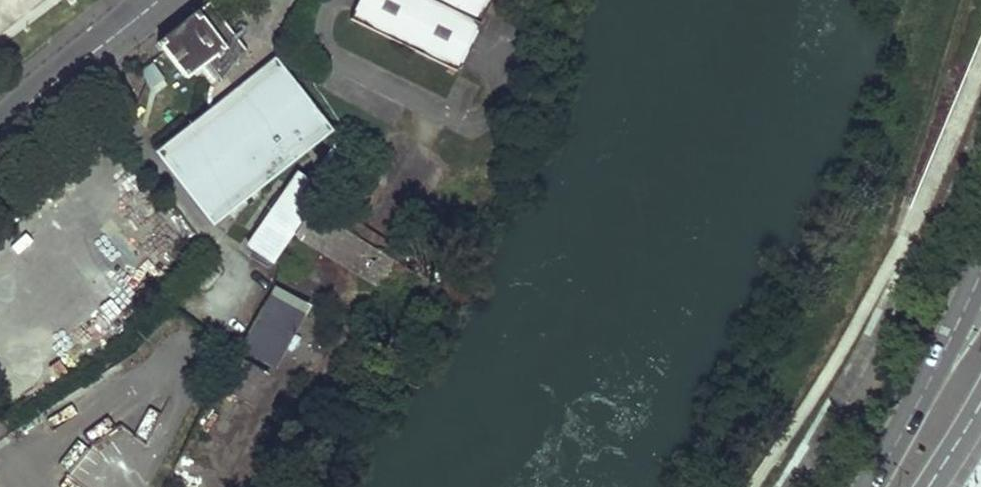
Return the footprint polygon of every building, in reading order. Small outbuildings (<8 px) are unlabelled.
[(28,11),(19,0),(0,0),(0,34),(28,11)] [(351,19),(455,72),(491,0),(361,0),(351,19)] [(246,54),(209,3),(178,27),(157,44),(184,79),(204,63),(221,83),(236,61),(246,54)] [(271,65),(161,152),(212,215),(321,128),(271,65)] [(308,207),(291,235),(395,298),(411,270),(308,207)] [(271,367),(306,303),(273,285),(238,350),(271,367)] [(245,360),(227,392),(253,406),(270,375),(245,360)]
